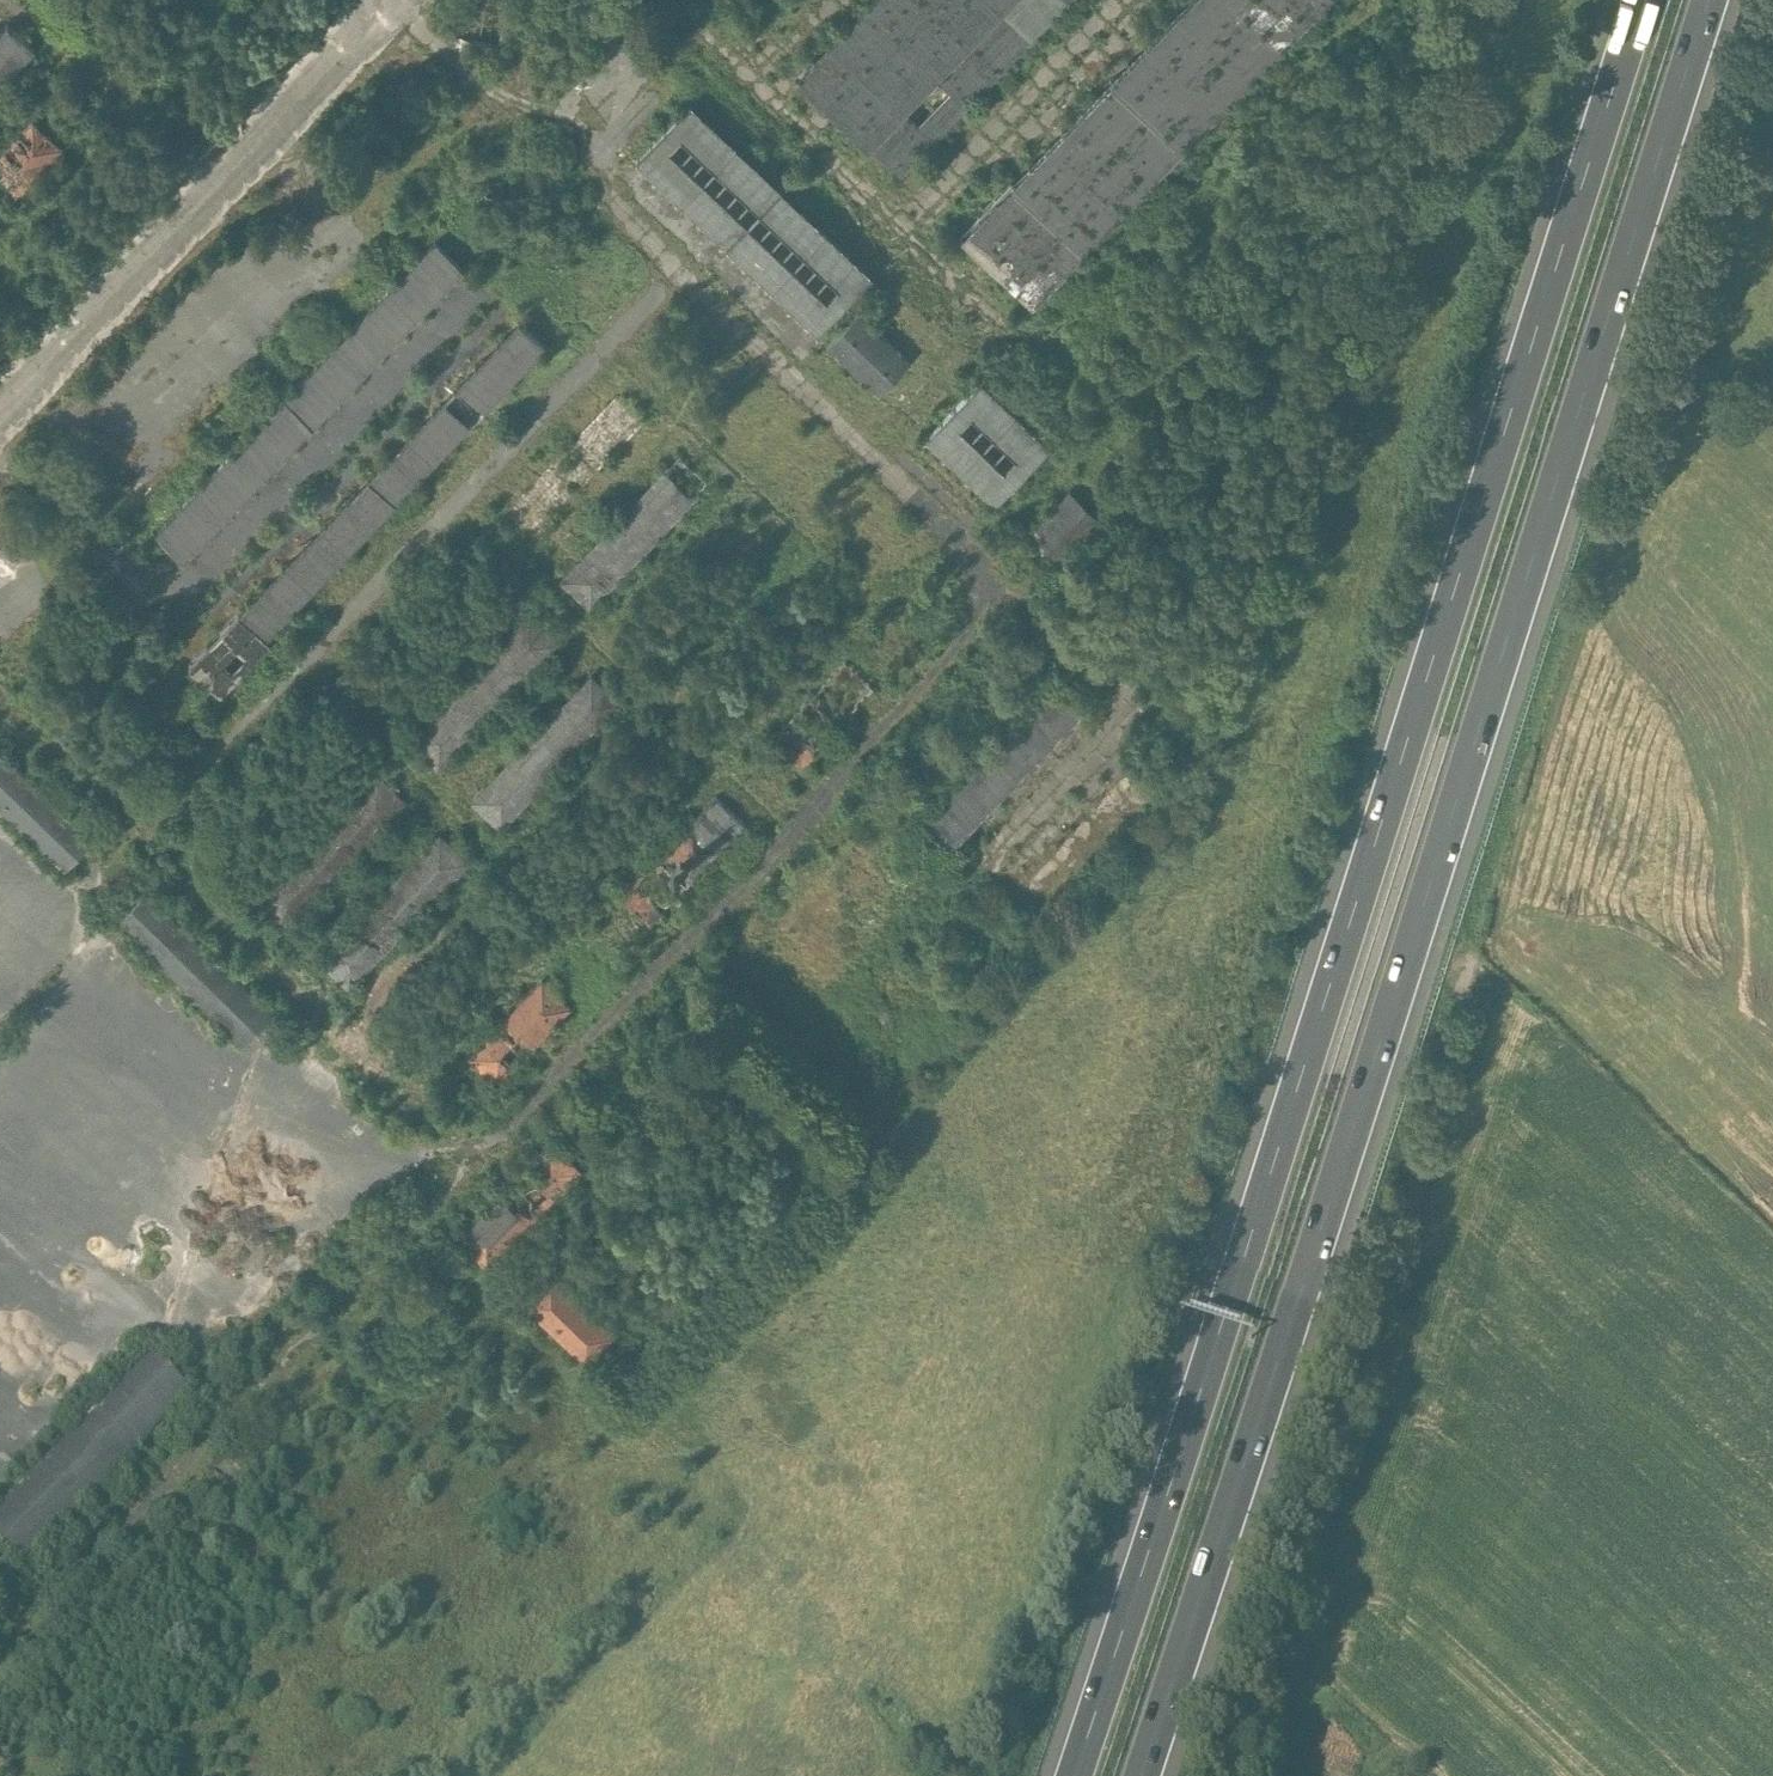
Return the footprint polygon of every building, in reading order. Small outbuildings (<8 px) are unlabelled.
[(790,70),(900,175),(1069,0),(857,0),(790,70)] [(957,225),(1035,301),(1327,0),(1175,0),(957,225)] [(36,45),(9,19),(0,28),(0,82),(36,45)] [(865,269),(687,98),(631,156),(809,327),(865,269)] [(34,109),(0,142),(0,184),(14,198),(68,144),(34,109)] [(469,265),(438,235),(153,528),(184,558),(469,265)] [(910,358),(855,310),(828,342),(883,389),(910,358)] [(555,350),(521,317),(187,658),(221,691),(555,350)] [(1047,447),(974,377),(919,434),(991,504),(1047,447)] [(656,420),(624,389),(497,518),(528,549),(656,420)] [(716,479),(683,447),(559,579),(593,610),(716,479)] [(879,688),(847,657),(773,733),(805,764),(879,688)] [(594,672),(471,800),(502,830),(625,702),(594,672)] [(59,869),(90,838),(0,748),(0,811),(59,869)] [(752,819),(722,791),(626,893),(656,921),(752,819)] [(438,833),(319,957),(353,990),(472,865),(438,833)] [(109,917),(234,1037),(265,1005),(139,885),(109,917)] [(545,978),(470,1054),(499,1082),(574,1005),(545,978)] [(547,1145),(460,1238),(490,1266),(578,1173),(547,1145)] [(553,1264),(523,1294),(593,1364),(623,1334),(553,1264)] [(18,1764),(0,1747),(0,1775),(6,1775),(18,1764)]
